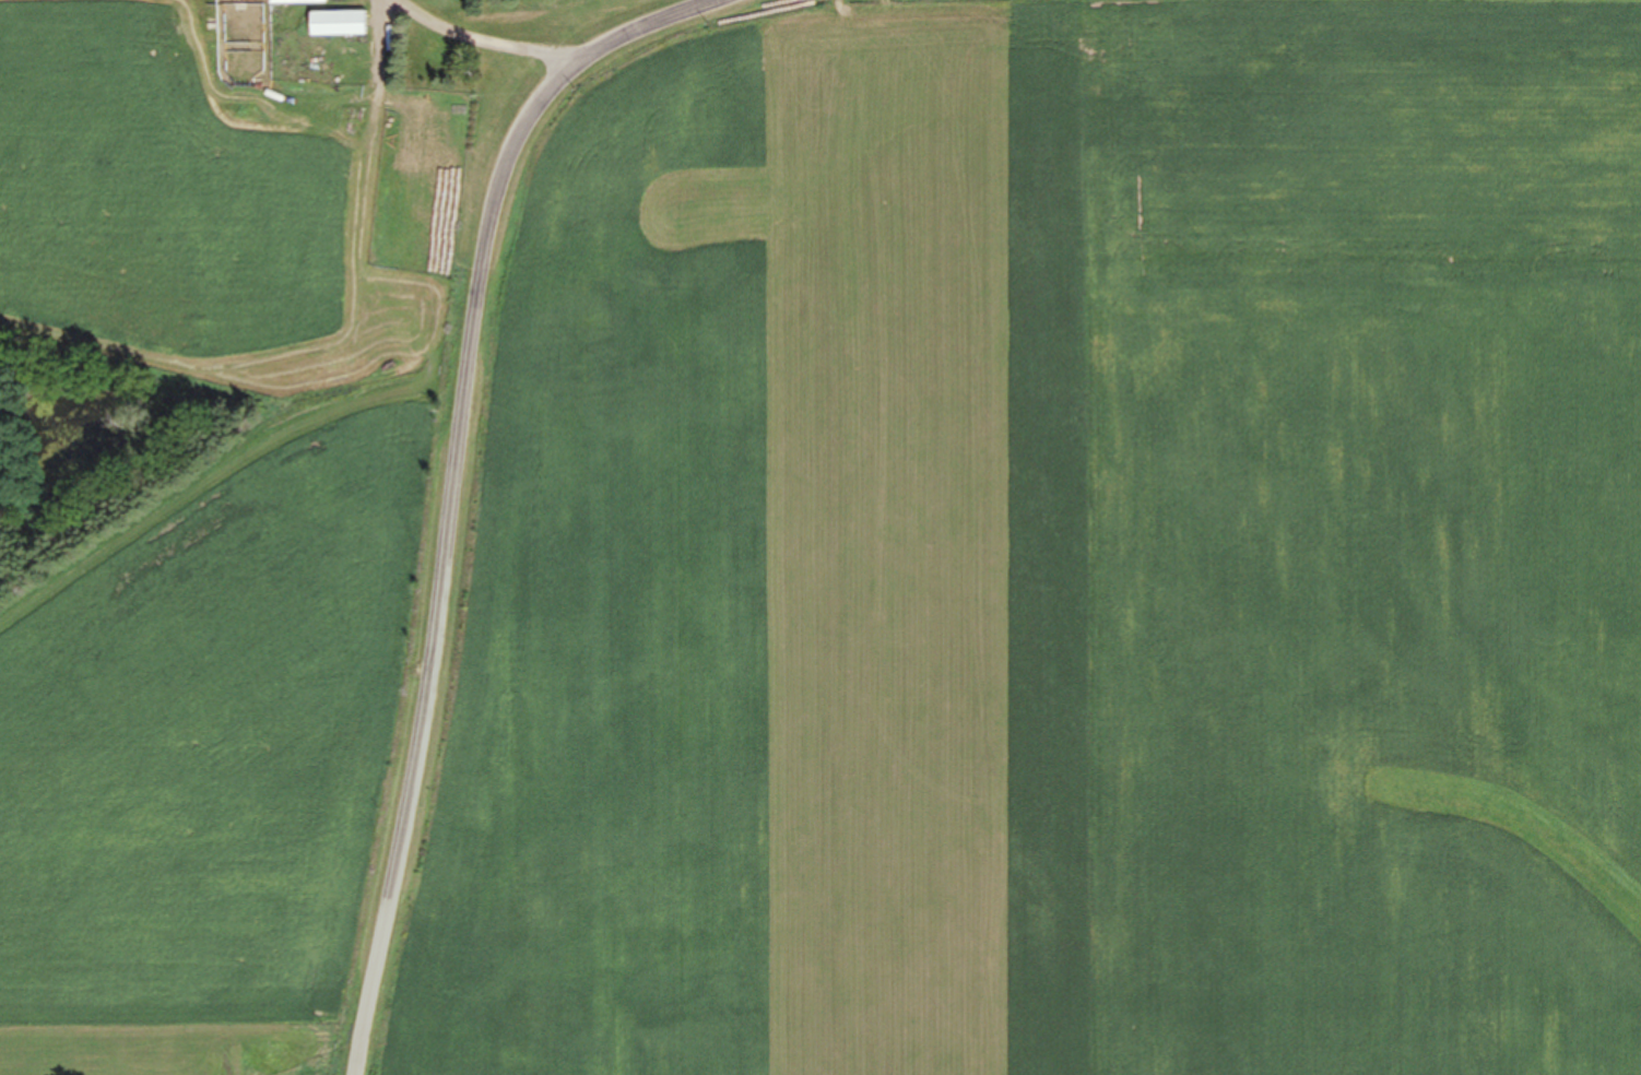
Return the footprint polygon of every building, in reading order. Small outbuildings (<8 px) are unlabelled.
[(310,37),(364,37),(364,13),(310,13),(310,37)]
